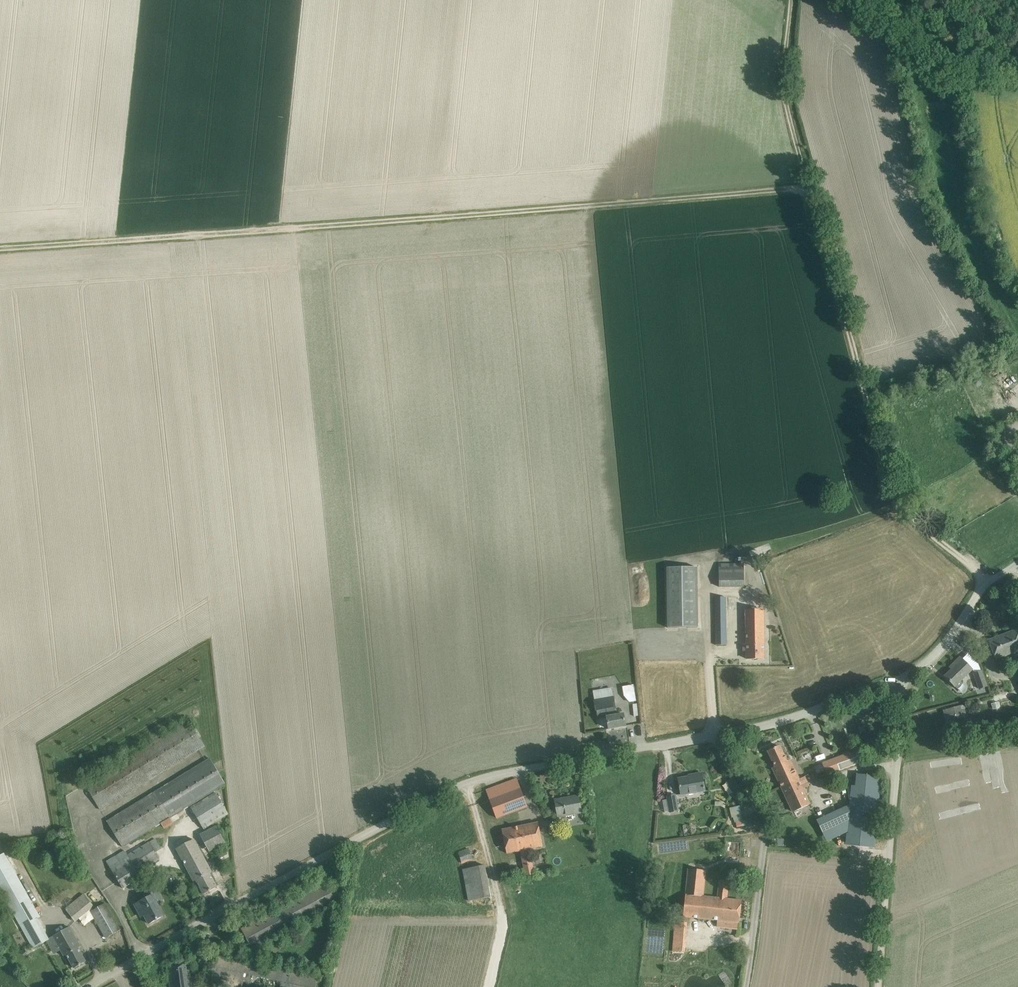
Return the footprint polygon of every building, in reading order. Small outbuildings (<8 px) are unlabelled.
[(745,587),(744,564),(719,564),(719,587),(745,587)] [(668,568),(668,628),(698,627),(697,568),(668,568)] [(727,645),(726,597),(715,597),(716,645),(727,645)] [(765,659),(764,610),(746,611),(747,659),(765,659)] [(988,640),(996,660),(1017,651),(1017,630),(1017,629),(1003,635),(1003,637),(999,638),(998,637),(988,640)] [(951,670),(945,676),(958,689),(963,684),(961,681),(973,670),(960,657),(949,668),(951,670)] [(987,687),(982,670),(974,673),(980,689),(987,687)] [(635,696),(634,685),(626,686),(627,696),(635,696)] [(615,706),(612,688),(594,691),(599,718),(607,717),(609,729),(626,726),(624,714),(616,715),(614,707),(615,706)] [(971,726),(966,705),(944,710),(949,731),(971,726)] [(190,721),(85,786),(100,810),(206,746),(190,721)] [(773,768),(782,787),(799,780),(790,760),(787,761),(780,746),(772,750),(773,750),(772,750),(773,750),(771,751),(770,751),(768,752),(776,767),(773,768)] [(859,763),(855,752),(836,759),(840,770),(859,763)] [(211,758),(107,822),(122,847),(162,823),(165,829),(174,823),(170,818),(227,783),(211,758)] [(705,790),(702,774),(694,775),(694,778),(690,779),(690,777),(679,779),(681,795),(705,790)] [(857,775),(853,806),(847,805),(846,813),(853,814),(850,844),(874,847),(881,777),(857,775)] [(740,789),(733,778),(726,783),(733,794),(740,789)] [(497,818),(527,807),(517,779),(487,790),(497,818)] [(799,780),(782,787),(793,812),(810,804),(799,780)] [(217,793),(192,808),(204,829),(230,814),(217,793)] [(678,811),(676,795),(668,796),(670,813),(678,811)] [(582,813),(579,796),(555,800),(559,818),(582,813)] [(730,808),(734,827),(744,824),(740,806),(730,808)] [(839,811),(818,821),(827,841),(849,831),(839,811)] [(543,846),(538,823),(502,830),(507,853),(521,850),(527,876),(536,874),(530,849),(543,846)] [(216,826),(201,835),(210,852),(226,844),(216,826)] [(125,851),(108,862),(123,887),(141,877),(138,872),(159,859),(155,852),(161,849),(155,839),(128,855),(125,851)] [(194,839),(176,849),(194,881),(196,880),(204,894),(218,887),(210,873),(212,872),(194,839)] [(474,860),(470,849),(459,853),(462,864),(474,860)] [(0,855),(0,889),(34,948),(49,939),(37,918),(41,916),(5,852),(0,855)] [(229,857),(227,852),(219,856),(222,861),(229,857)] [(469,901),(492,897),(485,865),(462,869),(469,901)] [(706,871),(688,869),(683,916),(739,923),(742,901),(728,899),(729,882),(720,881),(718,899),(703,898),(706,871)] [(328,882),(242,929),(253,949),(339,903),(328,882)] [(148,897),(134,904),(139,913),(143,911),(149,924),(163,916),(156,902),(161,899),(156,888),(146,893),(148,897)] [(94,905),(84,894),(66,909),(76,920),(94,905)] [(120,929),(106,903),(91,911),(105,937),(120,929)] [(687,923),(674,922),(673,951),(686,951),(687,923)] [(71,926),(53,936),(64,956),(67,954),(75,968),(86,961),(79,947),(81,946),(71,926)] [(216,953),(211,982),(235,986),(315,986),(318,974),(216,953)] [(189,962),(167,966),(171,986),(193,986),(189,962)]
